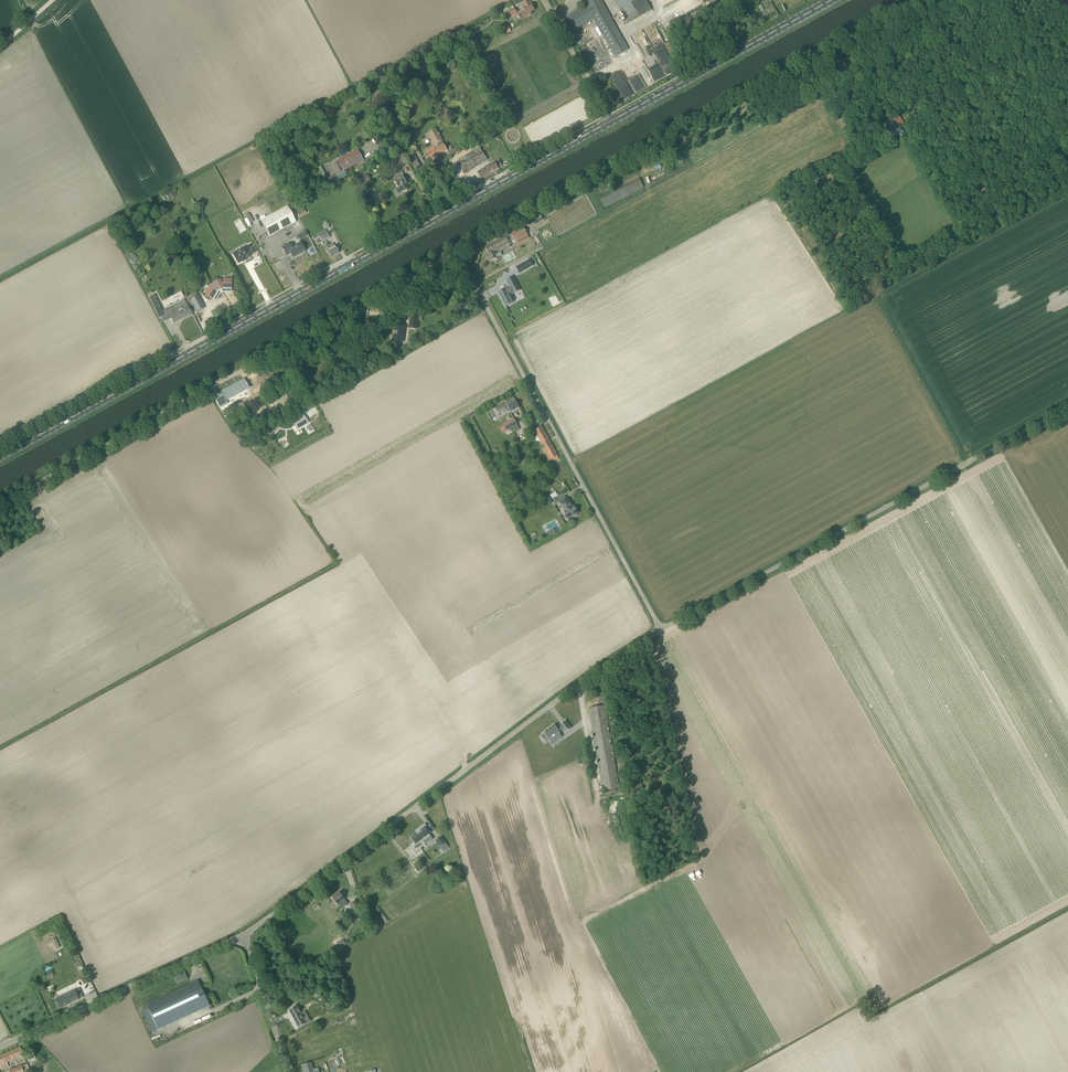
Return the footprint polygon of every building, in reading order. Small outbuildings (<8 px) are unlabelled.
[(523,19),(530,15),(530,14),(531,14),(531,12),(534,10),(532,6),(533,5),(531,0),(530,0),(521,5),(524,11),(520,13),(523,19)] [(620,54),(628,50),(600,0),(584,0),(587,6),(567,17),(574,30),(594,19),(615,57),(620,54)] [(628,23),(649,11),(643,0),(616,0),(628,23)] [(514,8),(505,13),(508,18),(517,12),(515,8),(514,8)] [(656,28),(646,33),(661,66),(671,61),(656,28)] [(655,59),(646,64),(654,80),(663,75),(655,59)] [(646,87),(635,67),(625,72),(635,92),(646,87)] [(898,114),(882,123),(888,133),(898,127),(895,122),(901,119),(898,114)] [(429,161),(447,150),(435,128),(428,132),(435,145),(424,152),(429,161)] [(273,147),(277,154),(282,151),(278,144),(273,147)] [(453,150),(449,152),(451,156),(464,148),(462,144),(453,150)] [(363,161),(358,150),(339,160),(335,162),(340,173),(329,178),(331,184),(347,176),(344,171),(358,163),(363,161)] [(417,159),(413,153),(407,151),(405,152),(411,162),(417,159)] [(487,160),(482,152),(459,165),(464,174),(471,171),(470,170),(487,160)] [(404,155),(403,156),(401,153),(396,156),(397,159),(394,161),(398,168),(407,162),(404,155)] [(490,165),(478,172),(481,178),(499,168),(495,162),(489,165),(490,165)] [(361,176),(366,185),(371,181),(367,173),(361,176)] [(398,188),(399,187),(402,192),(404,191),(404,192),(407,190),(407,189),(409,188),(406,183),(407,183),(402,174),(394,179),(395,181),(398,188)] [(601,199),(605,207),(643,188),(639,181),(601,199)] [(298,209),(297,213),(299,217),(306,213),(303,206),(298,209)] [(286,227),(277,211),(261,220),(269,236),(286,227)] [(250,223),(254,221),(249,213),(245,215),(250,223)] [(243,223),(237,226),(241,233),(246,230),(243,223)] [(511,233),(513,238),(515,242),(528,235),(523,227),(511,233)] [(327,232),(326,232),(325,229),(318,233),(318,234),(319,236),(322,242),(330,238),(327,232)] [(498,259),(497,258),(502,255),(501,252),(495,255),(493,251),(509,243),(506,236),(485,247),(489,254),(492,260),(494,259),(495,261),(498,259)] [(286,256),(290,254),(292,258),(305,251),(300,242),(294,246),(292,243),(289,244),(289,243),(281,247),(286,256)] [(333,243),(329,245),(327,243),(324,245),(331,257),(339,253),(335,245),(334,246),(333,243)] [(249,258),(248,255),(251,254),(247,247),(244,248),(232,254),(238,264),(242,262),(242,263),(246,261),(245,260),(249,258)] [(525,262),(516,267),(519,273),(529,268),(525,262)] [(513,294),(514,293),(520,290),(513,277),(506,280),(510,287),(506,289),(506,288),(498,293),(506,307),(513,302),(510,295),(513,293),(513,294)] [(221,279),(211,285),(206,294),(216,300),(220,293),(223,292),(231,292),(231,280),(221,279)] [(165,316),(161,309),(154,295),(149,297),(160,319),(165,316)] [(191,299),(198,311),(204,308),(197,296),(191,299)] [(468,302),(461,306),(465,314),(472,311),(468,302)] [(177,309),(173,312),(168,314),(173,323),(192,314),(186,303),(177,309)] [(395,335),(396,335),(396,341),(405,341),(405,325),(396,325),(396,331),(395,331),(395,332),(396,332),(396,335),(395,335)] [(246,385),(247,385),(246,383),(245,383),(243,380),(222,391),(227,400),(248,388),(246,385)] [(215,397),(220,407),(227,403),(225,401),(222,395),(222,394),(215,397)] [(508,408),(511,412),(519,408),(514,398),(505,402),(506,404),(504,405),(503,404),(496,409),(498,414),(506,410),(506,409),(508,408)] [(302,399),(295,403),(298,407),(305,403),(302,399)] [(304,415),(292,422),(295,426),(296,425),(299,429),(309,423),(304,415)] [(506,431),(509,429),(517,425),(514,418),(503,424),(499,427),(502,433),(506,430),(506,431)] [(535,437),(537,440),(540,446),(541,445),(542,446),(541,447),(548,461),(551,460),(552,463),(559,459),(542,427),(534,431),(537,436),(535,437)] [(520,444),(500,455),(503,460),(519,451),(518,449),(522,447),(520,444)] [(573,516),(574,517),(577,515),(576,514),(578,513),(575,509),(574,510),(573,507),(568,499),(560,503),(565,511),(568,518),(573,516)] [(616,788),(619,787),(605,706),(589,708),(603,790),(604,790),(605,794),(617,791),(616,788)] [(559,731),(563,728),(564,729),(569,725),(565,719),(559,723),(560,724),(556,727),(554,724),(543,732),(544,733),(540,735),(545,741),(548,738),(549,739),(554,735),(556,739),(562,735),(559,731)] [(426,845),(423,841),(430,836),(429,834),(431,832),(425,824),(419,829),(420,830),(416,832),(417,833),(411,838),(415,842),(411,845),(412,845),(413,846),(407,851),(412,858),(422,850),(421,848),(426,845)] [(442,853),(444,852),(449,848),(440,837),(435,841),(441,848),(440,850),(442,853)] [(333,897),(341,909),(348,904),(340,892),(333,897)] [(364,915),(361,910),(355,901),(350,905),(360,918),(364,915)] [(378,906),(374,909),(386,923),(389,920),(378,906)] [(51,940),(56,949),(60,947),(56,938),(51,940)] [(342,938),(336,942),(341,948),(346,944),(342,938)] [(197,980),(146,1004),(147,1006),(148,1008),(142,1011),(151,1032),(209,1006),(197,980)] [(59,1009),(79,999),(83,997),(79,988),(75,990),(55,1000),(56,1002),(55,1003),(57,1007),(58,1006),(59,1009)] [(307,1023),(297,1006),(289,1010),(299,1028),(307,1023)] [(23,1055),(20,1048),(0,1056),(0,1065),(2,1069),(8,1066),(6,1062),(23,1055)] [(303,1065),(305,1071),(319,1071),(318,1068),(313,1069),(311,1063),(303,1065)] [(27,1064),(6,1071),(31,1071),(27,1064)]
